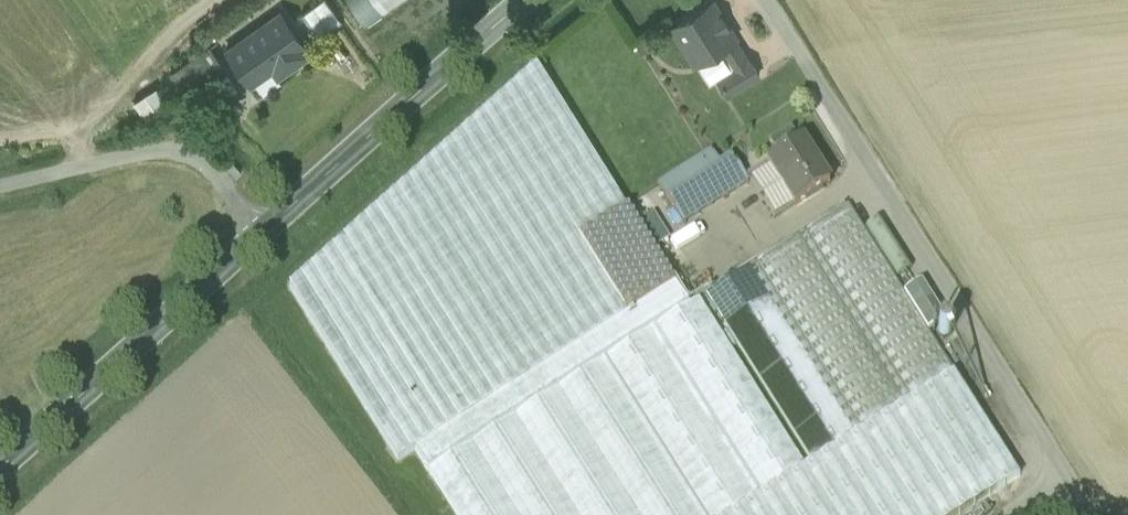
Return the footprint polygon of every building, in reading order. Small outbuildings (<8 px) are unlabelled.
[(302,13),(319,36),(341,20),(327,0),(319,0),(302,13)] [(336,0),(360,34),(407,0),(336,0)] [(708,4),(672,27),(684,46),(689,43),(700,60),(721,47),(734,68),(748,59),(735,38),(736,38),(721,14),(716,17),(708,4)] [(309,51),(281,10),(226,49),(249,82),(272,66),(277,73),(309,51)] [(212,45),(184,65),(199,86),(226,66),(212,45)] [(734,68),(718,79),(728,95),(760,75),(749,59),(734,68)] [(536,67),(289,287),(398,460),(415,449),(414,449),(626,315),(578,239),(626,209),(536,67)] [(164,90),(153,97),(165,115),(176,108),(164,90)] [(809,160),(791,131),(770,144),(778,156),(767,163),(795,207),(829,185),(812,158),(809,160)] [(719,165),(711,152),(703,157),(711,170),(719,165)] [(711,170),(703,157),(658,185),(683,224),(748,183),(732,157),(719,165),(711,170)] [(847,205),(706,294),(813,463),(954,374),(928,331),(903,293),(847,205)] [(675,284),(627,208),(626,209),(578,239),(626,315),(675,284)] [(921,282),(903,293),(928,331),(945,320),(921,282)] [(626,315),(414,449),(415,449),(428,470),(688,305),(675,284),(626,315)] [(428,470),(457,514),(731,514),(806,468),(698,299),(688,305),(428,470)]
